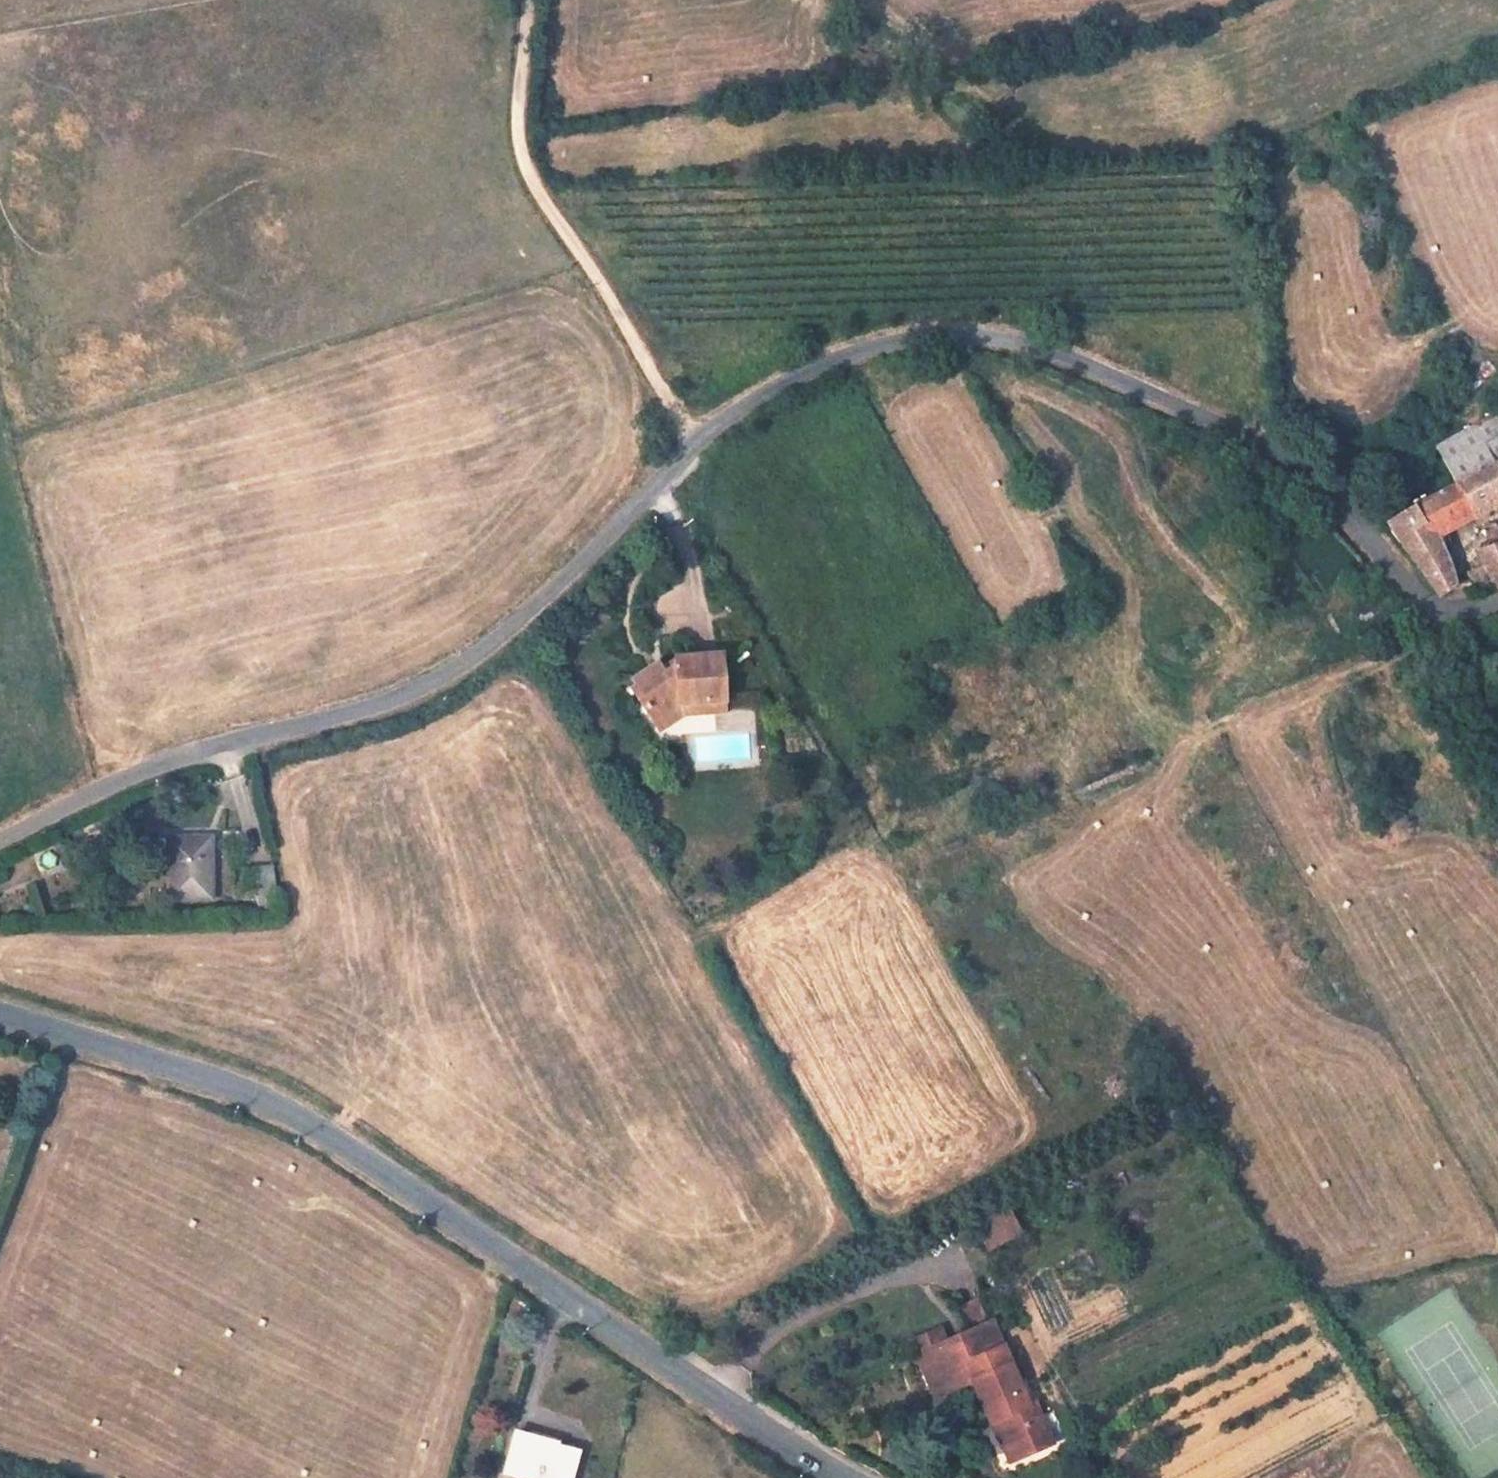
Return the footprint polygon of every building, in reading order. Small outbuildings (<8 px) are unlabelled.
[(1446,443),(1466,481),(1471,478),(1459,455),(1492,438),(1485,424),(1446,443)] [(1492,438),(1459,455),(1471,478),(1497,464),(1497,434),(1492,438)] [(1471,478),(1466,481),(1394,521),(1443,602),(1464,590),(1429,530),(1481,502),(1483,508),(1497,500),(1497,464),(1471,478)] [(1497,536),(1497,524),(1497,520),(1481,523),(1485,539),(1497,536)] [(1497,574),(1497,543),(1485,547),(1497,574)] [(691,715),(727,713),(726,658),(677,660),(677,666),(662,677),(656,668),(633,682),(637,688),(631,691),(654,726),(680,709),(681,701),(690,700),(691,715)] [(680,709),(654,726),(660,735),(691,715),(690,700),(681,701),(680,709)] [(211,835),(169,837),(171,898),(213,897),(211,835)] [(265,896),(282,892),(276,865),(260,868),(265,896)] [(974,1225),(986,1251),(1022,1233),(1010,1207),(974,1225)] [(883,1367),(889,1364),(897,1380),(917,1370),(930,1396),(940,1391),(963,1434),(973,1429),(995,1470),(1031,1453),(1007,1409),(998,1412),(956,1330),(935,1339),(939,1346),(912,1359),(910,1353),(902,1339),(875,1352),(883,1367)] [(935,1339),(910,1353),(912,1359),(939,1346),(935,1339)] [(505,1476),(514,1477),(571,1477),(576,1458),(557,1452),(559,1447),(514,1437),(505,1476)]
